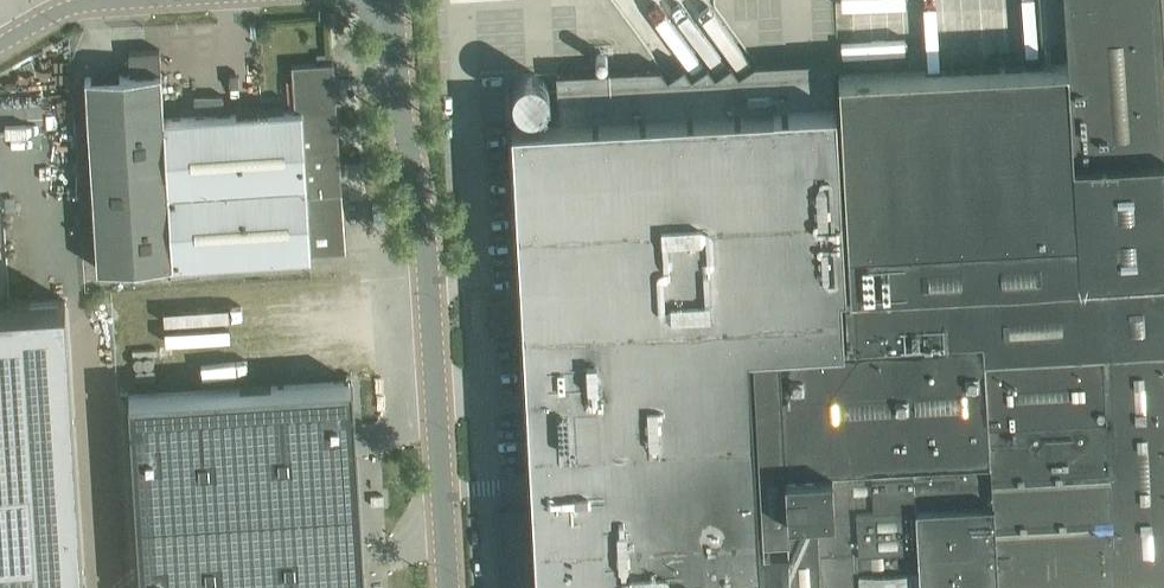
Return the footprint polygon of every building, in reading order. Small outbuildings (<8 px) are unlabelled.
[(512,119),(537,587),(728,587),(727,562),(761,560),(759,532),(763,532),(755,396),(753,350),(779,348),(778,345),(848,341),(845,288),(850,288),(848,245),(844,245),(834,56),(831,0),(716,0),(716,2),(755,61),(739,72),(731,62),(715,73),(708,63),(692,75),(684,64),(668,76),(661,66),(556,71),(559,116),(512,119)] [(1161,0),(1064,0),(1068,62),(1074,157),(1163,152),(1163,40),(1161,0)] [(129,50),(130,73),(86,75),(96,264),(174,260),(346,250),(334,61),(292,63),(295,110),(164,119),(160,48),(129,50)] [(1068,62),(839,74),(848,245),(850,288),(845,288),(848,341),(778,345),(779,348),(753,350),(755,396),(763,532),(763,534),(767,534),(787,533),(790,587),(1115,587),(1115,579),(1163,576),(1163,152),(1074,157),(1068,62)] [(85,584),(66,299),(0,303),(0,587),(85,587),(85,584)] [(129,394),(141,587),(366,587),(353,380),(129,394)] [(528,506),(499,507),(504,587),(532,587),(528,506)]
